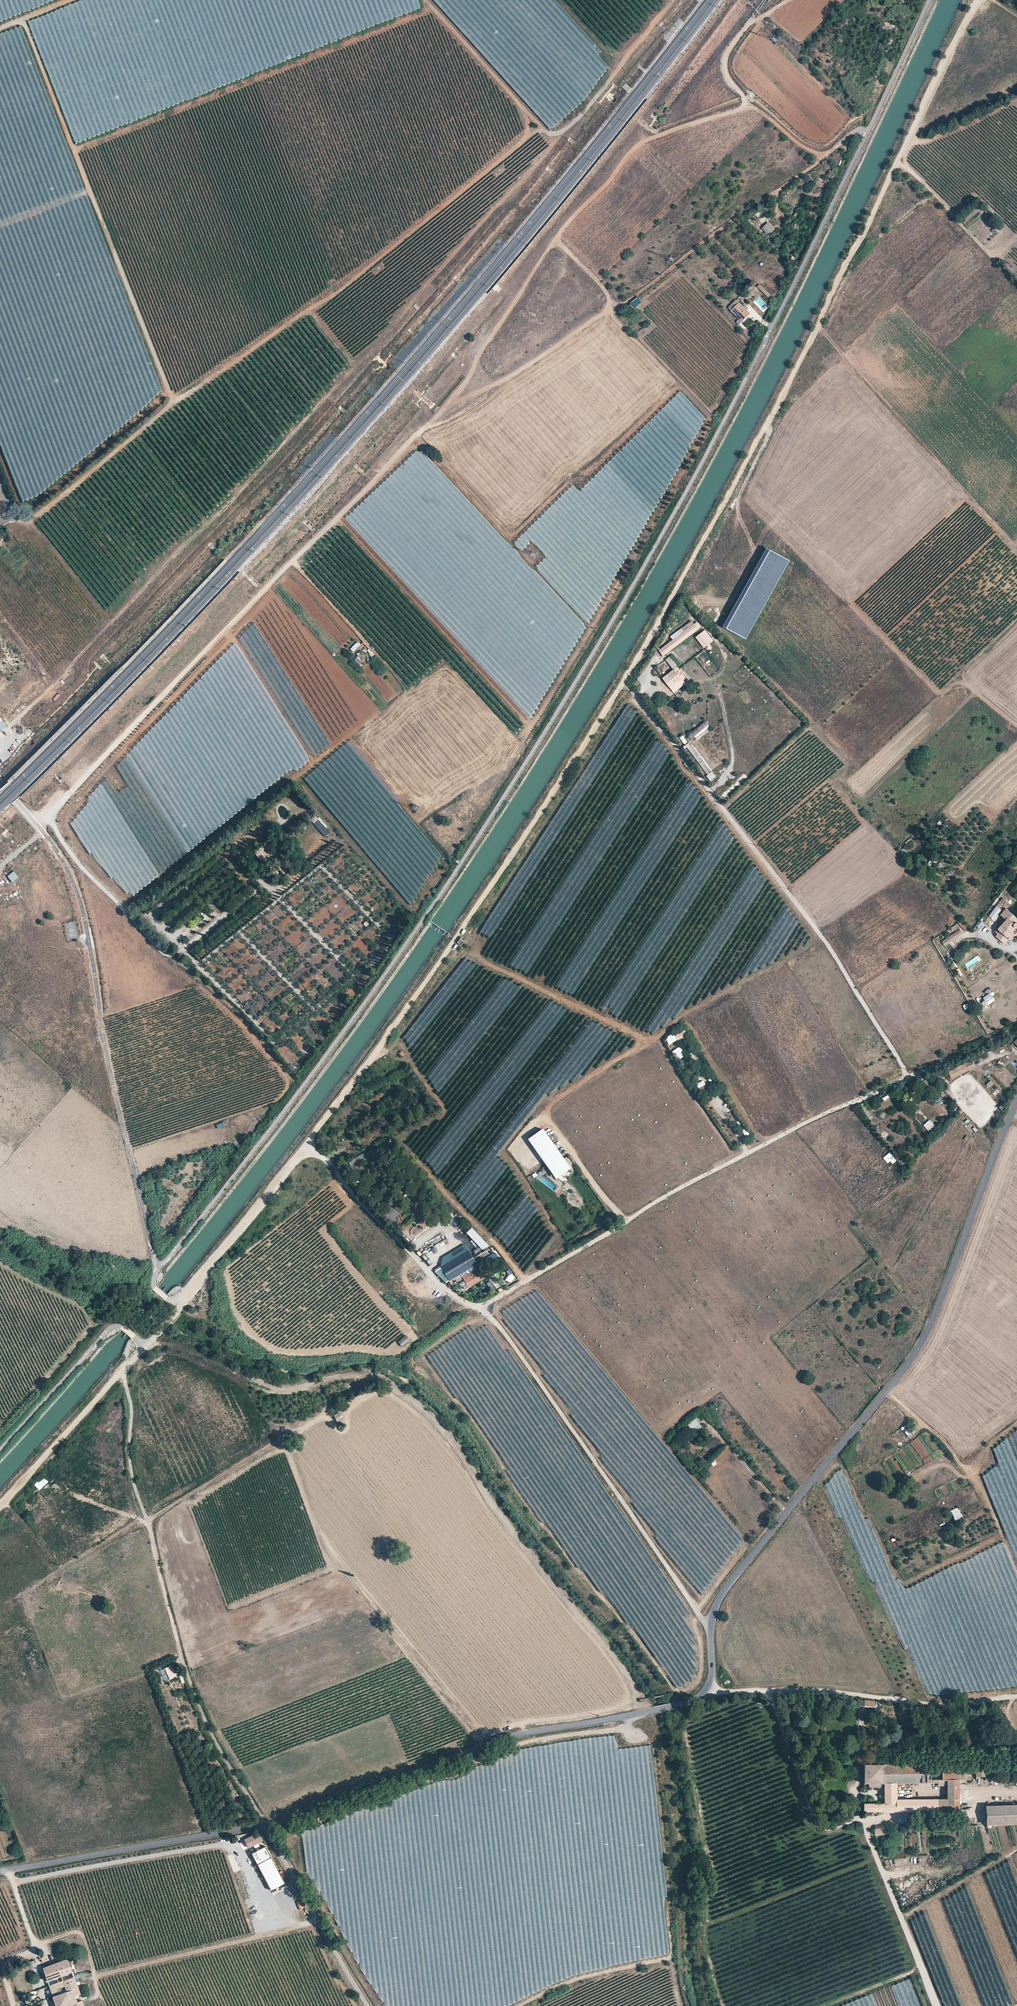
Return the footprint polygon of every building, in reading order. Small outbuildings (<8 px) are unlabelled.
[(51,0),(21,0),(21,5),(19,0),(2,0),(2,3),(0,3),(0,22),(51,0)] [(421,9),(418,0),(390,0),(390,2),(386,3),(387,4),(386,6),(382,8),(389,10),(383,12),(384,16),(386,16),(385,19),(388,18),(390,19),(421,9)] [(32,58),(21,27),(0,35),(0,50),(4,49),(11,49),(12,51),(14,50),(23,50),(25,55),(18,57),(32,58)] [(773,221),(769,216),(758,221),(759,222),(756,225),(769,241),(774,238),(773,237),(778,234),(775,229),(770,232),(766,228),(765,229),(763,227),(773,221)] [(767,297),(771,295),(759,284),(756,287),(767,297)] [(745,299),(752,291),(748,287),(740,294),(745,299)] [(641,303),(637,298),(631,302),(634,307),(641,303)] [(741,322),(750,313),(738,302),(735,299),(727,307),(737,318),(741,322)] [(4,450),(20,502),(35,497),(130,421),(122,423),(118,423),(114,428),(108,424),(107,418),(102,420),(100,418),(95,414),(93,406),(89,407),(87,405),(87,412),(86,407),(78,402),(77,448),(76,445),(71,447),(66,443),(63,446),(61,442),(40,441),(34,443),(33,449),(29,450),(30,454),(27,450),(17,449),(15,446),(4,450)] [(790,561),(767,548),(723,627),(746,639),(790,561)] [(676,616),(681,619),(688,607),(683,603),(676,616)] [(694,624),(659,650),(663,656),(699,630),(694,624)] [(713,641),(705,630),(695,637),(704,648),(713,641)] [(358,639),(347,649),(352,654),(363,645),(358,639)] [(727,662),(716,650),(710,655),(721,667),(727,662)] [(359,653),(354,659),(359,664),(365,659),(359,653)] [(654,660),(657,664),(663,660),(660,656),(654,660)] [(679,673),(675,668),(662,678),(674,693),(686,683),(683,679),(686,677),(682,671),(679,673)] [(627,721),(629,716),(634,717),(637,710),(625,706),(621,719),(627,721)] [(696,740),(711,730),(706,723),(691,732),(696,740)] [(710,782),(716,778),(690,741),(685,745),(710,782)] [(727,797),(746,776),(743,773),(723,794),(727,797)] [(87,804),(97,792),(91,787),(83,797),(81,799),(87,804)] [(79,802),(69,813),(74,817),(83,806),(79,802)] [(325,837),(330,834),(319,819),(314,823),(325,837)] [(263,852),(258,856),(263,862),(270,856),(263,847),(260,849),(263,852)] [(278,856),(272,861),(283,875),(291,869),(287,863),(285,864),(278,856)] [(1010,912),(1006,909),(1000,915),(1005,920),(997,928),(998,930),(996,933),(998,935),(996,937),(1005,945),(1010,940),(1011,940),(1016,934),(1015,934),(1016,932),(1016,922),(1016,923),(1014,925),(1013,927),(1011,925),(1013,923),(1012,921),(1008,918),(1010,912)] [(960,928),(957,924),(951,928),(954,932),(960,928)] [(963,935),(960,930),(941,942),(944,947),(963,935)] [(185,944),(189,948),(204,935),(200,931),(185,944)] [(466,939),(462,936),(457,943),(462,946),(466,939)] [(685,1028),(674,1034),(678,1040),(678,1041),(690,1035),(685,1028)] [(412,1046),(416,1043),(410,1037),(413,1034),(410,1031),(403,1037),(412,1046)] [(678,1040),(674,1034),(666,1038),(669,1045),(678,1040)] [(679,1060),(685,1055),(679,1047),(673,1052),(679,1060)] [(942,1072),(938,1076),(946,1085),(950,1081),(942,1072)] [(938,1084),(929,1075),(923,1081),(931,1090),(935,1086),(938,1084)] [(992,1080),(985,1085),(991,1094),(998,1088),(992,1080)] [(703,1082),(698,1085),(701,1090),(706,1087),(703,1082)] [(935,1086),(958,1109),(960,1107),(942,1089),(938,1084),(935,1086)] [(1000,1107),(1003,1111),(1008,1106),(1005,1103),(1004,1103),(1000,1107)] [(929,1132),(935,1126),(929,1120),(923,1126),(929,1132)] [(558,1151),(543,1130),(529,1140),(547,1166),(549,1165),(558,1177),(569,1169),(557,1152),(558,1151)] [(571,1168),(558,1151),(557,1152),(569,1169),(571,1168)] [(891,1165),(897,1161),(890,1152),(885,1157),(891,1165)] [(549,1165),(547,1166),(556,1178),(558,1177),(549,1165)] [(415,1237),(428,1225),(423,1219),(410,1232),(415,1237)] [(434,1254),(446,1248),(443,1243),(431,1248),(434,1254)] [(474,1258),(465,1245),(443,1257),(441,1266),(435,1270),(446,1283),(475,1266),(476,1263),(494,1253),(490,1248),(474,1258)] [(480,1276),(475,1268),(461,1277),(468,1287),(488,1277),(486,1273),(480,1276)] [(509,1283),(515,1278),(510,1269),(506,1271),(510,1276),(506,1278),(509,1283)] [(402,1347),(410,1340),(406,1335),(398,1342),(402,1347)] [(333,1416),(337,1422),(342,1420),(338,1413),(333,1416)] [(695,1417),(688,1423),(695,1433),(703,1426),(695,1417)] [(994,1448),(999,1465),(984,1476),(991,1496),(995,1490),(997,1486),(1000,1485),(1002,1478),(1007,1477),(1009,1483),(1011,1478),(1014,1477),(1016,1479),(1016,1482),(1016,1457),(1016,1456),(1015,1454),(1016,1453),(1016,1432),(994,1448)] [(683,1443),(677,1448),(691,1465),(698,1459),(683,1443)] [(39,1491),(48,1482),(43,1476),(34,1485),(39,1491)] [(956,1521),(963,1518),(958,1507),(951,1511),(956,1521)] [(394,1541),(389,1544),(393,1551),(398,1549),(394,1541)] [(164,1669),(168,1676),(175,1674),(171,1666),(164,1669)] [(858,1699),(857,1706),(875,1707),(876,1701),(858,1699)] [(538,1753),(537,1747),(520,1749),(521,1756),(538,1753)] [(985,1763),(975,1763),(976,1782),(985,1782),(986,1778),(985,1763)] [(896,1765),(865,1766),(865,1785),(870,1785),(885,1785),(885,1790),(885,1805),(865,1805),(865,1813),(898,1813),(898,1800),(897,1784),(896,1784),(896,1765)] [(924,1765),(896,1765),(896,1784),(897,1784),(939,1784),(939,1781),(931,1781),(931,1774),(924,1774),(924,1765)] [(961,1781),(948,1781),(948,1796),(961,1796),(961,1781)] [(948,1800),(939,1800),(939,1812),(960,1812),(961,1796),(948,1796),(948,1800)] [(939,1800),(898,1800),(898,1813),(939,1812),(939,1800)] [(1016,1826),(1016,1806),(988,1807),(989,1826),(1016,1826)] [(885,1838),(885,1829),(875,1829),(875,1838),(885,1838)] [(256,1836),(246,1840),(249,1849),(260,1844),(256,1836)] [(265,1847),(252,1854),(262,1872),(272,1891),(285,1884),(265,1847)] [(56,2005),(72,2005),(83,2002),(68,1960),(53,1965),(43,1969),(56,2005)] [(869,2004),(873,2005),(920,2005),(912,1981),(836,2005),(861,2005),(869,2004)]
